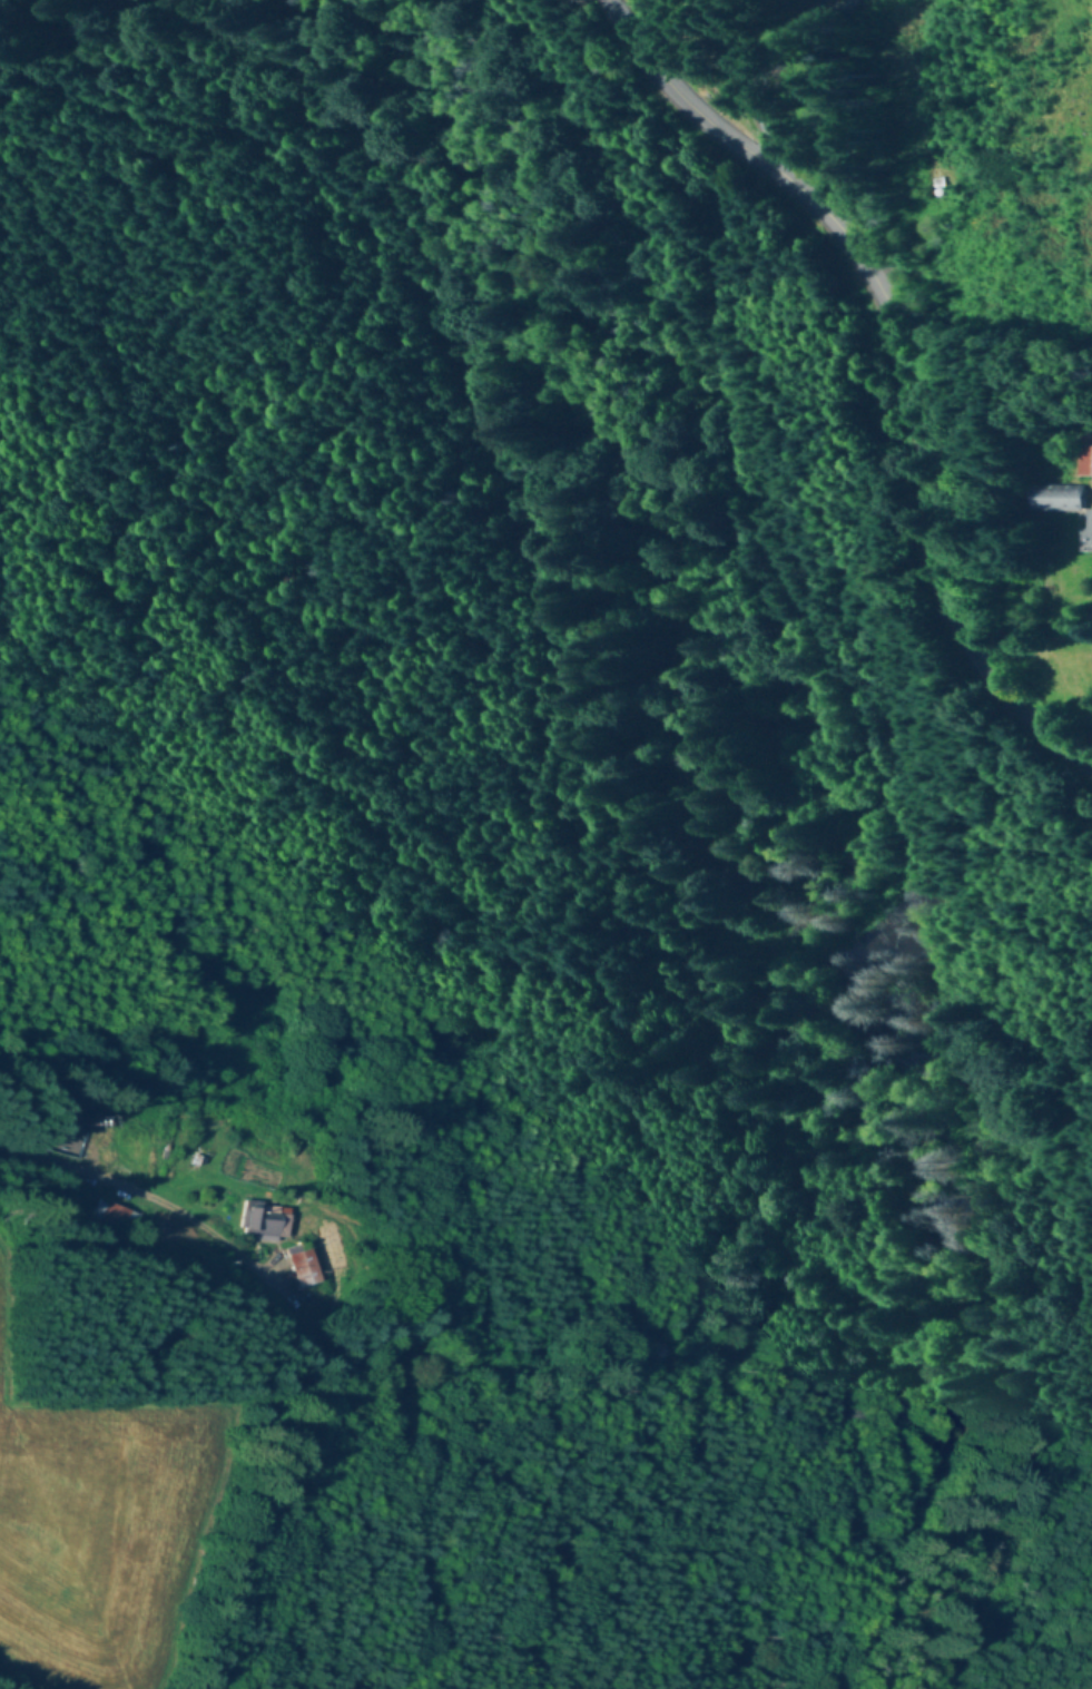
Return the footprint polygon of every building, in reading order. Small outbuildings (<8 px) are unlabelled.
[(1080,437),(1080,478),(1091,478),(1091,437),(1080,437)] [(1084,486),(1034,486),(1034,511),(1084,511),(1084,486)] [(140,1213),(99,1199),(93,1219),(134,1233),(140,1213)] [(289,1208),(250,1205),(248,1235),(287,1238),(289,1208)] [(318,1281),(308,1247),(287,1254),(297,1288),(318,1281)]
